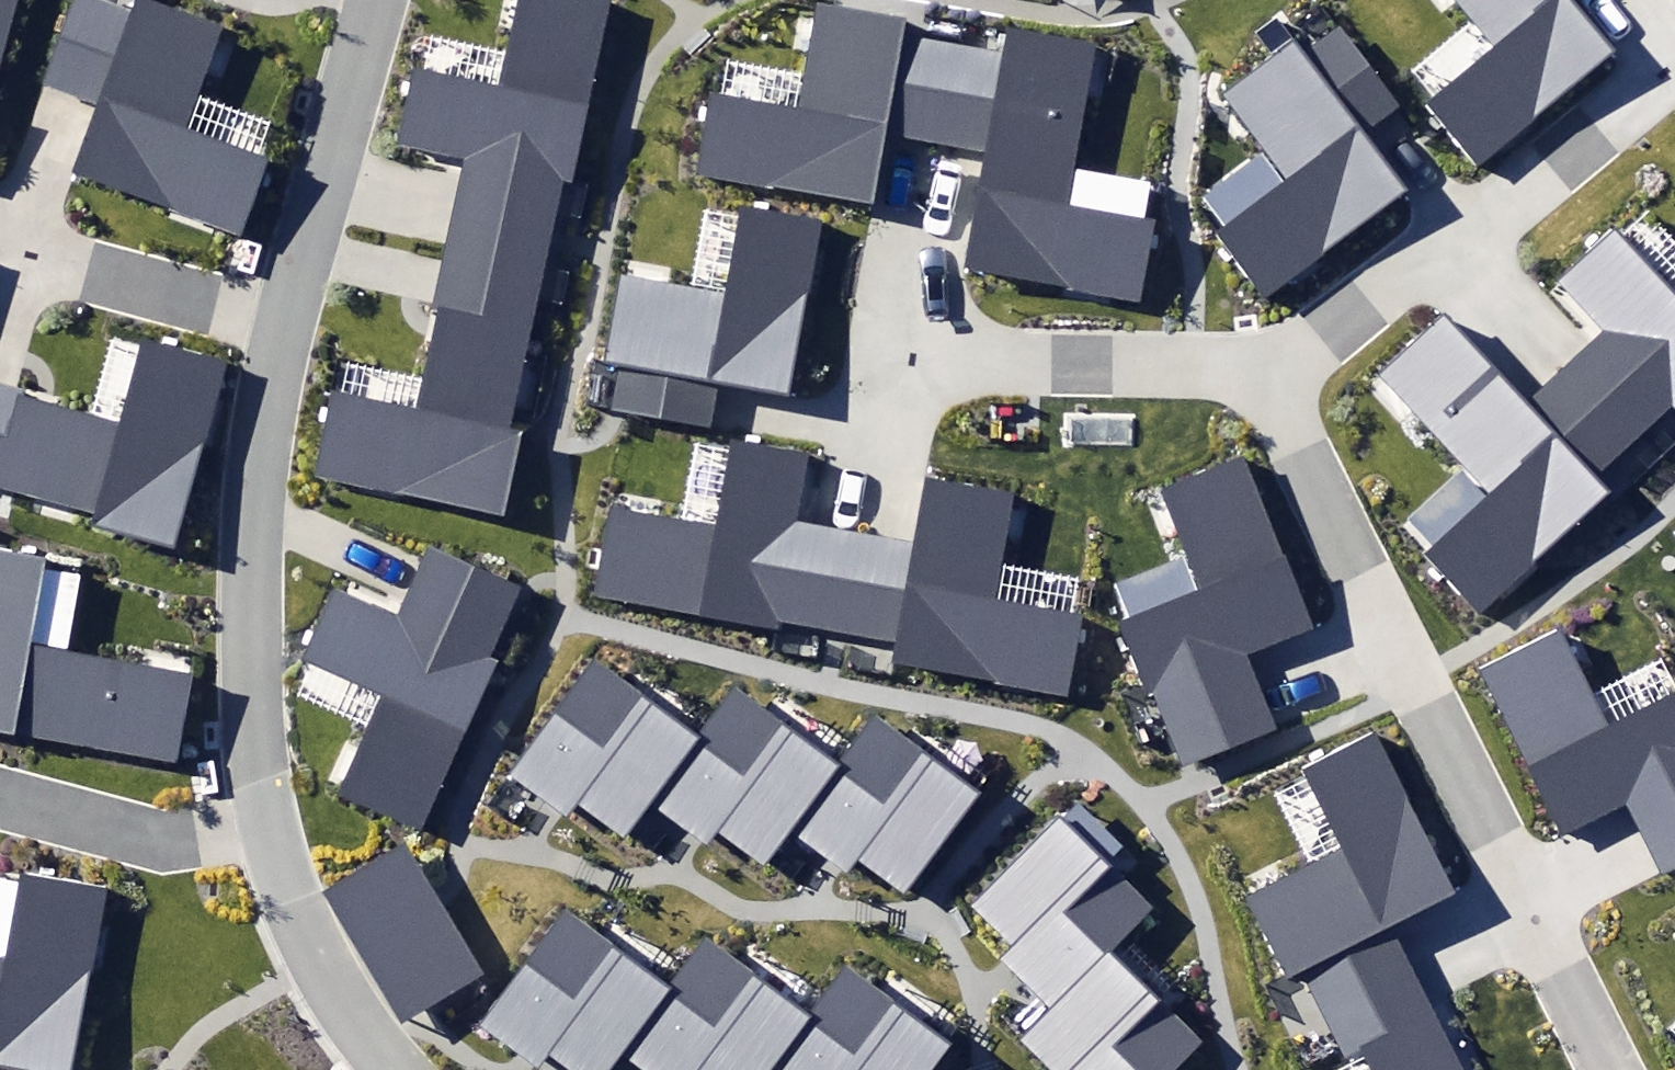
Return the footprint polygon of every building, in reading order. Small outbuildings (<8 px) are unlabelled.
[(19,0),(0,0),(0,65),(19,0)] [(42,80),(102,104),(75,168),(241,234),(269,164),(183,130),(225,27),(158,0),(135,0),(131,9),(108,0),(75,0),(42,80)] [(547,253),(561,183),(572,185),(610,2),(601,0),(519,0),(501,88),(412,70),(397,142),(463,155),(447,233),(547,253)] [(1488,45),(1418,102),(1476,172),(1621,53),(1577,0),(1450,0),(1488,45)] [(929,150),(947,45),(902,36),(905,21),(815,4),(796,109),(707,93),(691,182),(879,216),(893,143),(929,150)] [(1002,55),(947,45),(929,150),(972,158),(951,273),(1140,308),(1156,222),(1142,219),(1148,183),(1066,167),(1089,43),(1007,27),(1002,55)] [(1213,233),(1262,300),(1411,192),(1367,132),(1400,108),(1342,28),(1303,56),(1294,45),(1225,94),(1267,151),(1203,197),(1224,225),(1213,233)] [(719,384),(787,396),(818,221),(742,208),(727,294),(620,275),(604,361),(620,364),(612,409),(711,426),(719,384)] [(547,253),(447,233),(431,309),(439,311),(419,410),(336,393),(320,471),(504,509),(521,430),(511,428),(547,253)] [(1565,367),(1631,439),(1666,407),(1674,416),(1674,298),(1674,299),(1616,236),(1568,280),(1610,326),(1565,367)] [(1631,439),(1565,367),(1526,403),(1446,316),(1384,373),(1495,493),(1430,552),(1482,608),(1608,493),(1591,475),(1631,439)] [(93,517),(90,528),(174,551),(226,366),(143,343),(119,429),(0,395),(0,491),(93,517)] [(836,628),(855,526),(803,516),(815,449),(730,434),(714,526),(608,507),(593,595),(777,628),(779,617),(836,628)] [(1119,620),(1182,770),(1277,730),(1244,653),(1314,623),(1243,456),(1161,490),(1202,586),(1119,620)] [(907,535),(855,526),(836,628),(902,639),(898,661),(1065,691),(1079,613),(1000,599),(1020,488),(919,470),(907,535)] [(384,694),(337,795),(419,833),(499,660),(491,656),(521,590),(430,548),(398,616),(336,588),(303,657),(384,694)] [(0,554),(0,730),(173,762),(189,678),(22,648),(38,561),(0,554)] [(1659,876),(1674,868),(1674,696),(1610,727),(1563,629),(1479,669),(1558,835),(1624,803),(1659,876)] [(619,844),(651,802),(698,742),(595,663),(505,779),(552,815),(569,828),(580,813),(619,844)] [(698,742),(651,802),(692,834),(709,847),(721,833),(763,866),(792,828),(837,771),(737,692),(698,742)] [(837,771),(792,828),(834,861),(843,868),(857,852),(900,885),(970,796),(877,723),(837,771)] [(1303,971),(1326,1016),(1417,970),(1395,927),(1460,893),(1375,728),(1300,767),(1341,846),(1242,896),(1285,980),(1303,971)] [(1011,967),(1051,1007),(1101,952),(1146,906),(1060,821),(976,906),(1016,946),(1003,959),(1011,967)] [(355,946),(405,1021),(485,975),(436,895),(407,847),(321,894),(355,946)] [(23,1069),(68,1069),(102,887),(27,873),(10,962),(0,960),(0,1066),(23,1069)] [(667,985),(565,909),(476,1026),(523,1061),(535,1069),(536,1069),(547,1055),(568,1069),(606,1069),(619,1053),(667,985)] [(619,1053),(641,1069),(768,1069),(809,1014),(704,936),(667,985),(619,1053)] [(1195,1044),(1101,952),(1051,1007),(1021,1038),(1053,1069),(1169,1069),(1195,1044)] [(768,1069),(930,1069),(953,1040),(850,962),(809,1014),(768,1069)] [(1417,970),(1326,1016),(1346,1055),(1362,1047),(1366,1054),(1374,1069),(1469,1069),(1417,970)]
